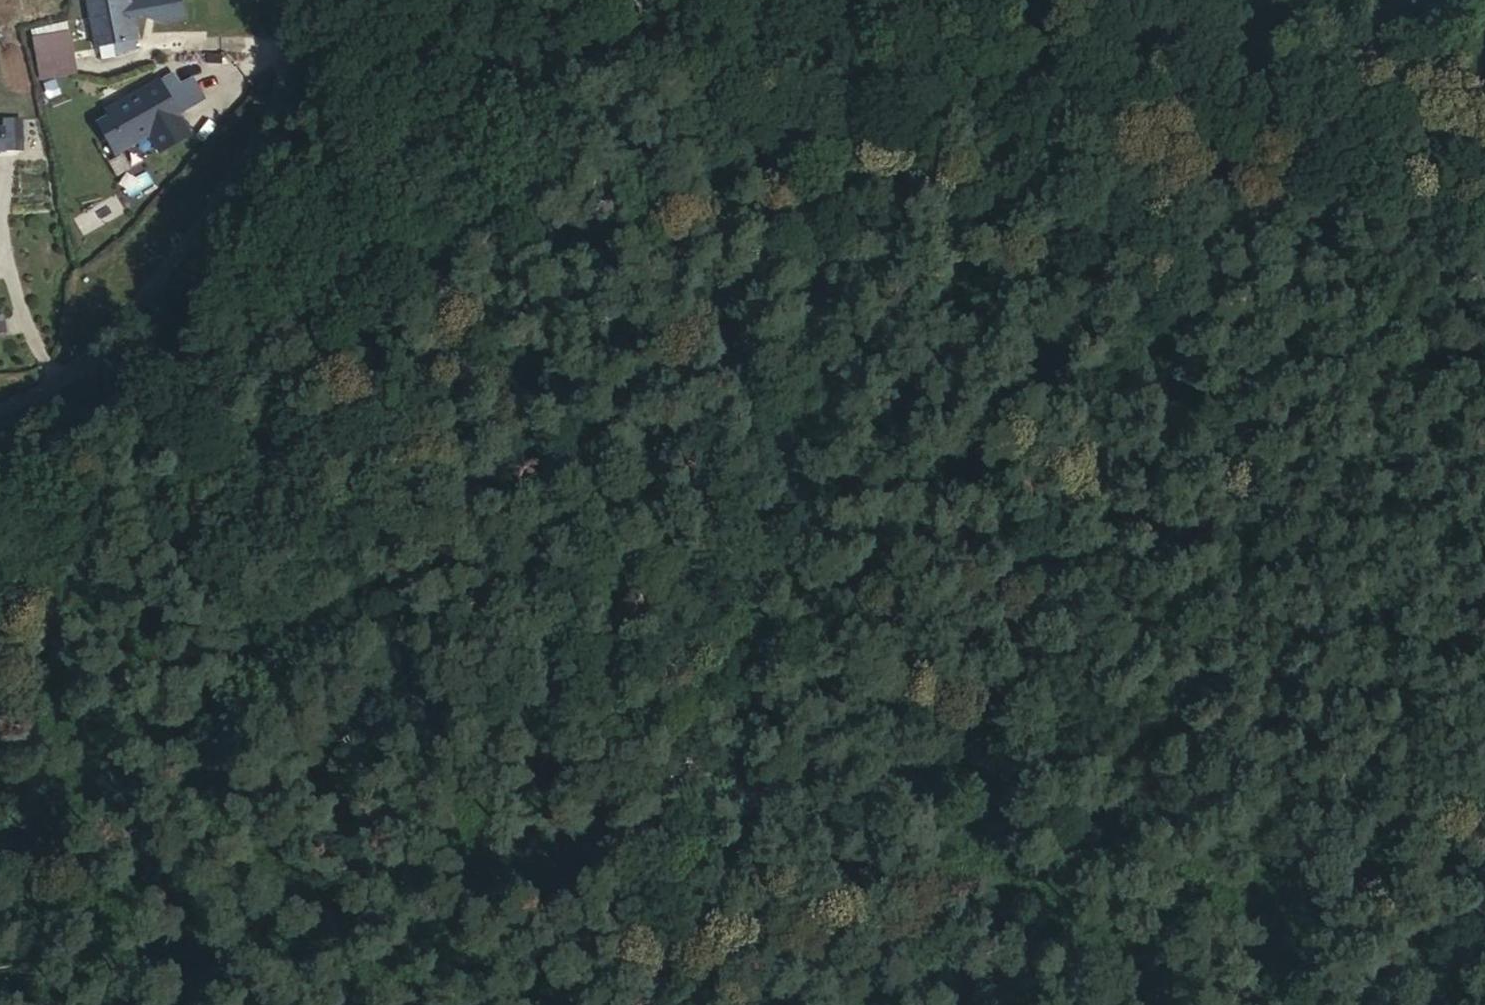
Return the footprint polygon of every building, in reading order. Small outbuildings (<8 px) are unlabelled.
[(97,1),(90,2),(99,48),(116,45),(107,0),(97,0),(97,1)] [(136,41),(130,0),(107,0),(116,45),(118,54),(137,51),(135,42),(136,41)] [(70,30),(31,37),(39,81),(78,73),(70,30)] [(158,151),(189,135),(159,81),(105,110),(108,116),(97,122),(114,153),(148,134),(158,151)] [(5,129),(5,152),(23,151),(22,120),(4,120),(5,129)]
